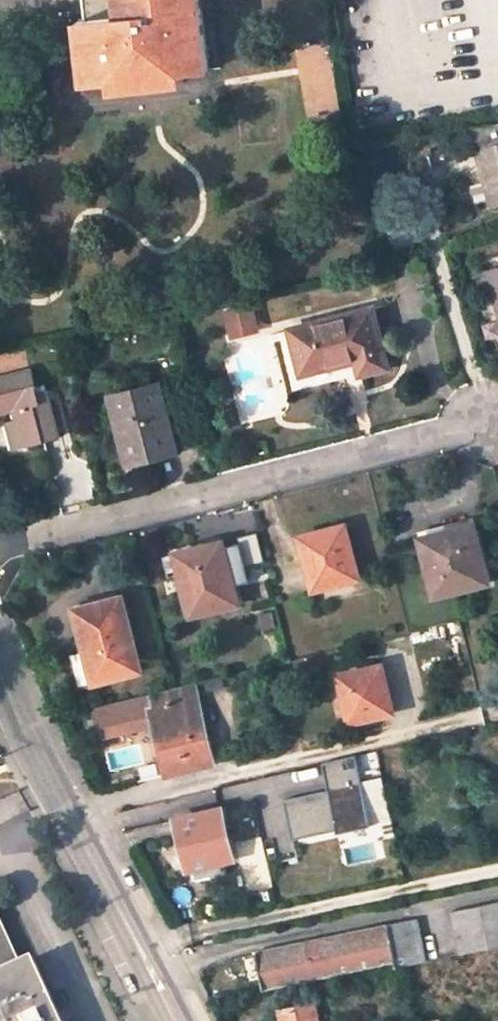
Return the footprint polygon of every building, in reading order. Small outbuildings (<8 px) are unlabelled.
[(87,19),(78,20),(86,82),(111,80),(112,88),(182,80),(181,71),(207,68),(199,0),(84,0),(87,19)] [(469,128),(471,135),(488,130),(493,145),(497,144),(497,123),(469,128)] [(488,130),(471,135),(491,204),(497,202),(497,144),(493,145),(488,130)] [(487,270),(497,304),(497,267),(487,270)] [(255,303),(225,310),(232,337),(261,330),(255,303)] [(309,323),(321,368),(355,360),(359,373),(388,367),(372,306),(309,323)] [(321,368),(309,323),(289,328),(300,372),(321,368)] [(20,444),(59,434),(50,399),(40,401),(37,391),(31,367),(0,375),(0,412),(2,411),(11,409),(14,418),(20,444)] [(111,394),(128,459),(176,447),(158,381),(111,394)] [(50,399),(48,388),(37,391),(40,401),(50,399)] [(12,446),(20,444),(14,418),(5,420),(12,446)] [(308,557),(316,586),(359,575),(345,522),(299,535),(305,557),(308,557)] [(445,531),(448,541),(423,548),(435,593),(490,579),(475,523),(445,531)] [(423,548),(448,541),(445,531),(444,525),(419,532),(423,548)] [(174,552),(189,612),(237,600),(221,540),(174,552)] [(76,607),(86,648),(72,653),(80,683),(94,679),(139,667),(120,596),(76,607)] [(269,608),(273,623),(281,622),(277,606),(269,608)] [(396,630),(394,623),(384,626),(386,633),(396,630)] [(338,674),(349,721),(393,711),(382,663),(338,674)] [(171,687),(151,691),(155,706),(150,707),(155,727),(167,773),(213,762),(194,681),(171,687)] [(155,706),(151,691),(92,706),(100,736),(119,731),(120,736),(155,727),(150,707),(155,706)] [(356,754),(323,762),(327,780),(337,777),(339,787),(330,789),(286,800),(295,838),(372,820),(356,754)] [(337,777),(327,780),(330,789),(339,787),(337,777)] [(171,819),(183,869),(225,860),(213,809),(171,819)] [(497,944),(497,901),(453,911),(462,951),(497,944)] [(33,957),(21,963),(0,918),(0,1020),(63,1020),(33,957)] [(416,918),(389,924),(257,951),(264,987),(372,965),(395,961),(396,965),(425,959),(416,918)] [(315,1003),(281,1010),(283,1020),(319,1020),(315,1003)]
